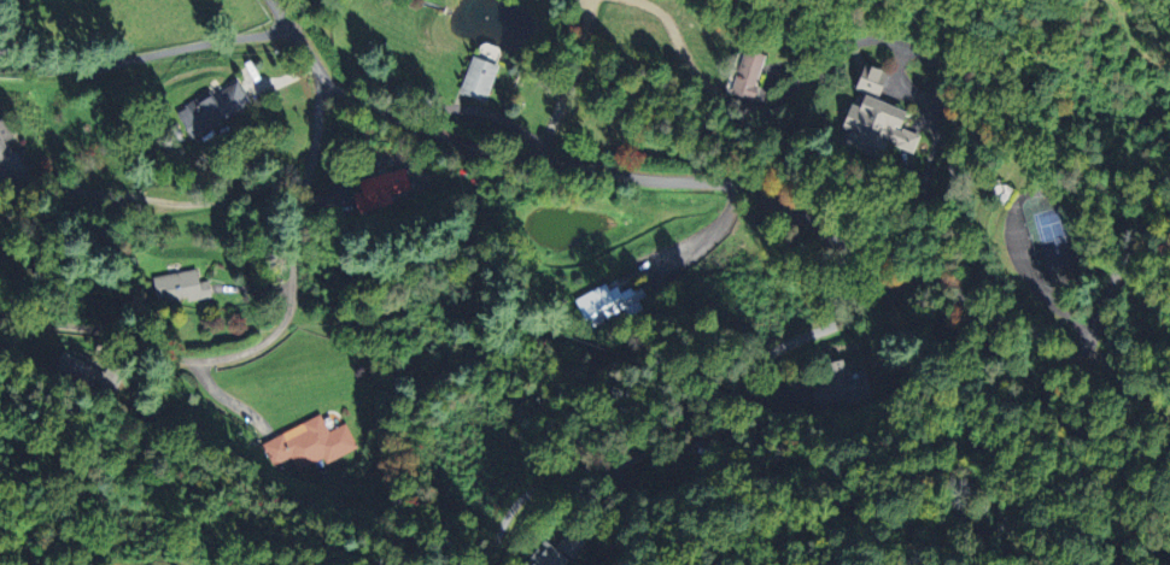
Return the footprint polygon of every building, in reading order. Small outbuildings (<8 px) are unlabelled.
[(765,55),(743,48),(729,94),(751,101),(765,55)] [(486,101),(494,63),(466,58),(459,95),(486,101)] [(885,74),(861,64),(851,89),(874,99),(885,74)] [(207,93),(173,111),(187,137),(248,104),(235,80),(208,95),(207,93)] [(870,159),(878,140),(910,153),(917,136),(896,127),(902,112),(860,95),(854,108),(846,104),(836,128),(844,131),(838,146),(870,159)] [(11,153),(5,141),(12,136),(1,116),(0,117),(0,159),(11,153)] [(408,190),(403,168),(356,179),(359,192),(351,193),(356,213),(392,205),(389,194),(408,190)] [(206,280),(197,281),(195,269),(151,276),(156,304),(209,295),(206,280)] [(588,327),(624,311),(626,316),(645,308),(634,283),(610,294),(606,284),(575,298),(588,327)] [(865,378),(846,382),(841,360),(821,364),(825,382),(811,385),(816,410),(870,399),(865,378)] [(260,442),(271,465),(288,457),(294,471),(321,459),(323,463),(355,449),(343,423),(325,431),(318,416),(260,442)] [(523,564),(564,564),(585,542),(569,528),(552,547),(545,541),(523,564)]
